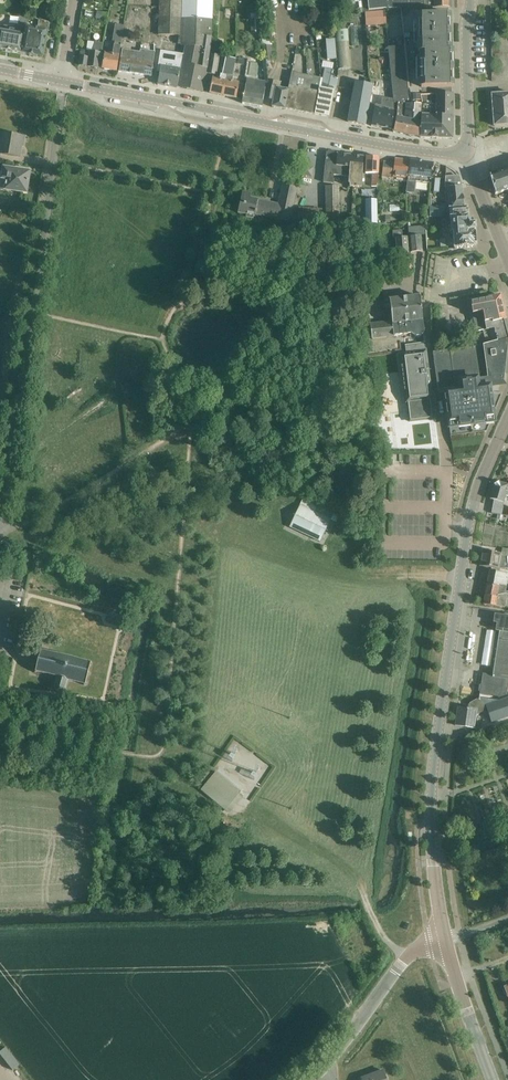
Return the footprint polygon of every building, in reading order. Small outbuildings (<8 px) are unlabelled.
[(159,34),(177,35),(179,35),(181,35),(182,18),(182,0),(159,0),(159,26),(159,34)] [(182,18),(212,19),(212,0),(182,0),(182,18)] [(449,0),(367,0),(367,1),(368,11),(375,10),(380,10),(386,9),(400,9),(413,8),(449,8),(449,0)] [(351,9),(351,8),(346,8),(345,2),(336,3),(337,13),(346,12),(346,13),(351,12),(352,13),(366,12),(368,11),(367,1),(358,2),(359,8),(351,9)] [(406,9),(402,13),(406,17),(410,13),(406,9)] [(108,13),(97,11),(96,18),(107,20),(108,13)] [(352,14),(333,16),(334,22),(353,21),(352,14)] [(448,15),(418,15),(418,51),(421,51),(421,87),(451,87),(452,87),(452,76),(450,73),(450,65),(452,62),(452,50),(449,50),(449,34),(447,30),(447,23),(449,19),(449,15),(448,15)] [(25,29),(27,19),(20,17),(19,25),(16,24),(15,27),(8,26),(4,26),(1,28),(0,29),(0,50),(21,54),(25,29)] [(178,44),(178,45),(185,47),(185,48),(184,54),(178,86),(183,87),(202,92),(206,73),(208,62),(208,57),(209,47),(211,38),(212,31),(212,19),(182,18),(181,35),(179,35),(178,44)] [(260,31),(260,18),(250,18),(251,31),(260,31)] [(25,29),(21,54),(42,58),(48,27),(49,23),(39,21),(39,25),(37,31),(25,29)] [(347,30),(336,31),(339,69),(350,68),(347,30)] [(105,54),(102,69),(116,71),(121,44),(122,35),(114,33),(112,42),(114,43),(112,55),(105,54)] [(326,39),(327,59),(336,59),(335,39),(326,39)] [(269,40),(262,41),(263,60),(272,59),(270,46),(269,40)] [(80,58),(79,66),(99,69),(101,53),(102,44),(102,43),(88,42),(87,51),(81,50),(80,58)] [(421,117),(422,104),(411,103),(408,86),(404,46),(388,48),(393,103),(398,102),(396,117),(395,117),(393,132),(408,135),(413,136),(419,137),(420,137),(420,138),(421,138),(421,137),(420,136),(421,117)] [(123,50),(119,71),(133,74),(136,74),(140,53),(132,51),(123,50)] [(140,53),(136,74),(151,77),(155,52),(140,50),(140,53)] [(161,52),(157,72),(160,73),(158,85),(159,85),(165,86),(166,86),(168,86),(169,87),(170,86),(176,88),(177,88),(178,86),(184,54),(174,52),(174,55),(161,52)] [(208,62),(206,73),(216,76),(219,57),(210,55),(208,62)] [(212,79),(210,93),(223,96),(230,59),(225,58),(224,67),(222,75),(221,75),(220,80),(212,79)] [(230,59),(223,96),(236,99),(238,92),(239,84),(232,82),(233,78),(232,78),(233,77),(235,60),(230,59)] [(319,89),(314,114),(329,117),(332,97),(335,91),(338,78),(331,76),(332,70),(324,69),(321,89),(319,89)] [(288,92),(285,110),(293,111),(314,115),(314,114),(319,89),(321,79),(299,75),(292,73),(289,88),(288,92)] [(243,101),(242,104),(262,108),(262,106),(267,83),(256,81),(247,80),(246,87),(243,100),(243,101)] [(371,90),(372,86),(355,82),(348,122),(365,125),(371,90)] [(273,83),(269,101),(272,101),(271,108),(284,111),(284,110),(285,110),(288,92),(280,90),(281,84),(273,83)] [(181,101),(182,95),(169,92),(167,97),(181,101)] [(437,116),(451,116),(451,109),(452,109),(452,102),(451,102),(452,95),(452,94),(431,94),(420,94),(422,104),(421,117),(437,117),(437,116)] [(492,95),(493,111),(494,126),(507,125),(507,94),(492,95)] [(391,129),(394,111),(374,108),(371,126),(391,129)] [(451,116),(437,116),(437,117),(437,138),(446,139),(452,139),(452,133),(452,116),(451,116)] [(437,117),(421,117),(420,136),(421,137),(421,138),(431,138),(431,139),(437,139),(437,138),(437,117)] [(25,137),(13,135),(13,134),(11,134),(10,136),(3,135),(0,148),(0,147),(0,155),(0,154),(17,157),(19,145),(23,146),(25,137)] [(324,176),(324,183),(333,184),(334,175),(350,177),(350,184),(351,184),(351,187),(361,188),(363,158),(327,152),(324,176)] [(379,157),(366,157),(365,174),(372,174),(372,187),(376,187),(376,184),(378,185),(379,157)] [(383,163),(382,176),(395,177),(407,178),(408,178),(411,161),(395,159),(394,164),(383,163)] [(408,178),(406,192),(413,193),(415,181),(431,184),(433,163),(411,161),(408,178)] [(312,170),(303,168),(302,175),(311,176),(312,170)] [(29,173),(4,169),(3,178),(0,178),(0,189),(26,192),(29,173)] [(504,172),(494,176),(492,171),(489,172),(490,177),(496,195),(507,190),(507,171),(504,172)] [(446,208),(464,207),(463,196),(462,196),(462,186),(461,187),(460,181),(458,176),(445,177),(445,185),(446,208)] [(297,186),(283,182),(275,221),(289,224),(297,186)] [(339,187),(326,188),(327,222),(340,222),(339,187)] [(396,191),(382,191),(382,212),(396,212),(396,191)] [(251,194),(242,192),(237,213),(255,217),(255,215),(270,218),(273,203),(250,198),(251,194)] [(377,224),(377,201),(365,201),(365,224),(377,224)] [(467,206),(464,207),(446,208),(446,229),(448,229),(449,233),(453,232),(454,249),(476,247),(475,230),(475,229),(474,229),(469,230),(469,226),(470,226),(470,225),(469,225),(467,206)] [(441,207),(430,207),(430,217),(441,217),(441,207)] [(323,210),(298,208),(297,221),(321,223),(323,210)] [(425,226),(409,228),(411,253),(423,252),(422,236),(425,235),(425,226)] [(403,230),(393,231),(393,239),(396,238),(398,257),(410,257),(408,237),(407,237),(404,238),(403,230)] [(410,271),(410,257),(398,257),(396,258),(397,272),(397,274),(398,274),(398,273),(409,272),(410,273),(411,273),(411,271),(410,271)] [(391,322),(370,325),(372,339),(385,338),(404,336),(405,351),(406,352),(399,353),(405,402),(406,402),(409,421),(433,418),(430,399),(432,399),(428,373),(426,350),(425,345),(425,342),(424,339),(423,323),(420,296),(414,297),(384,301),(385,306),(390,306),(391,322)] [(475,330),(476,332),(483,331),(486,344),(479,346),(433,353),(438,391),(447,390),(461,388),(460,382),(507,376),(507,365),(507,363),(505,340),(507,339),(507,326),(506,319),(500,296),(470,301),(475,330)] [(440,311),(440,316),(470,316),(469,302),(444,302),(444,310),(440,311)] [(490,398),(489,392),(489,387),(488,386),(493,385),(500,384),(506,384),(507,376),(460,382),(461,388),(447,390),(447,393),(445,393),(445,395),(445,397),(446,399),(446,402),(446,404),(447,410),(447,412),(449,423),(457,422),(458,427),(471,425),(485,423),(484,418),(493,417),(492,411),(491,404),(490,398)] [(502,506),(505,496),(507,497),(507,485),(499,483),(494,485),(490,499),(494,500),(491,513),(507,517),(507,508),(502,506)] [(300,505),(290,527),(321,542),(331,520),(335,512),(304,497),(300,505)] [(480,566),(493,568),(507,567),(507,556),(501,555),(501,554),(482,551),(480,566)] [(486,586),(499,585),(506,586),(507,577),(507,574),(500,572),(490,570),(486,586)] [(485,595),(496,598),(497,596),(507,593),(507,590),(505,591),(506,586),(499,585),(486,586),(485,595)] [(483,604),(492,606),(505,608),(505,607),(507,607),(507,593),(497,596),(496,598),(485,595),(484,597),(483,604)] [(123,615),(110,612),(107,620),(121,624),(123,615)] [(480,694),(498,697),(506,694),(507,681),(507,617),(497,615),(495,623),(500,624),(492,677),(483,675),(480,694)] [(55,655),(42,652),(42,650),(41,650),(40,651),(39,651),(39,653),(40,653),(39,658),(38,657),(37,659),(38,659),(37,665),(36,664),(36,665),(37,666),(36,670),(34,670),(34,672),(35,672),(35,673),(37,674),(36,675),(40,676),(41,674),(57,677),(55,687),(53,687),(53,688),(54,689),(56,692),(61,693),(65,691),(66,691),(66,690),(65,689),(68,680),(84,685),(83,687),(85,687),(85,685),(87,685),(88,684),(86,683),(88,676),(90,676),(90,674),(88,674),(90,666),(92,666),(93,665),(90,664),(91,662),(89,662),(89,664),(72,659),(72,658),(70,657),(69,659),(57,656),(57,654),(55,653),(55,655)] [(482,703),(479,699),(470,704),(469,709),(462,708),(461,714),(457,713),(455,726),(474,728),(476,716),(485,710),(482,703)] [(205,786),(202,790),(226,810),(240,793),(216,773),(205,786)] [(361,956),(352,958),(354,964),(362,962),(361,956)] [(382,1071),(360,1079),(361,1079),(385,1079),(382,1071)]
